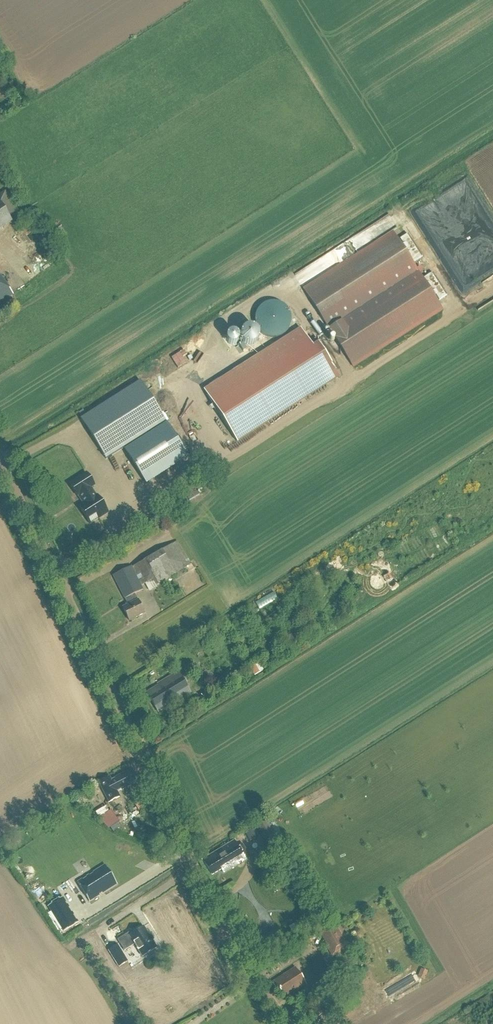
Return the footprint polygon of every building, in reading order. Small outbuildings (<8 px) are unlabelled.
[(18,211),(5,192),(0,195),(0,223),(18,211)] [(421,208),(425,219),(437,214),(432,203),(421,208)] [(393,232),(302,290),(353,369),(443,311),(438,302),(423,279),(413,264),(399,242),(393,232)] [(407,236),(399,242),(413,264),(421,258),(407,236)] [(432,273),(423,279),(438,302),(447,296),(432,273)] [(13,295),(0,278),(0,304),(13,295)] [(291,324),(291,320),(291,316),(289,311),(286,307),(282,304),(277,302),(272,302),(267,303),(264,304),(260,307),(257,311),(255,315),(255,320),(255,325),(257,330),(260,334),(264,336),(268,338),(272,338),(277,338),(282,336),(286,333),(289,329),(291,324)] [(203,390),(237,444),(340,378),(318,344),(312,347),(300,328),(203,390)] [(254,344),(255,344),(256,343),(257,342),(257,341),(258,340),(258,339),(258,338),(258,337),(258,336),(258,335),(258,334),(258,333),(257,332),(257,331),(256,331),(256,330),(255,330),(255,329),(254,329),(253,328),(252,328),(251,328),(250,328),(249,328),(248,328),(247,328),(246,328),(245,328),(245,329),(244,329),(243,330),(243,331),(242,331),(242,332),(241,332),(241,333),(241,334),(240,335),(240,336),(240,337),(240,338),(240,339),(241,339),(241,340),(241,341),(242,342),(243,343),(243,344),(244,344),(245,345),(246,345),(247,345),(247,346),(248,346),(249,346),(250,346),(251,346),(252,345),(253,345),(254,345),(254,344)] [(188,361),(182,350),(170,357),(176,368),(188,361)] [(166,422),(140,381),(80,419),(106,460),(166,422)] [(188,457),(167,424),(125,450),(146,484),(188,457)] [(94,486),(86,474),(69,485),(77,496),(78,496),(84,505),(79,508),(90,524),(87,518),(94,514),(98,519),(108,513),(97,497),(96,497),(90,488),(94,486)] [(194,485),(183,491),(189,501),(200,495),(194,485)] [(129,605),(122,608),(129,621),(144,614),(134,594),(143,590),(131,567),(113,576),(124,599),(126,598),(129,605)] [(273,593),(255,602),(258,608),(276,599),(273,593)] [(255,666),(250,669),(254,676),(259,673),(255,666)] [(229,670),(216,679),(220,685),(233,676),(229,670)] [(178,672),(157,685),(158,686),(146,693),(158,713),(190,693),(178,672)] [(109,778),(98,783),(108,803),(119,797),(117,793),(136,783),(130,770),(114,778),(114,779),(111,781),(109,778)] [(103,828),(115,823),(108,806),(96,810),(103,828)] [(255,826),(266,845),(275,839),(264,821),(255,826)] [(204,859),(202,861),(211,875),(221,870),(223,873),(245,859),(233,841),(204,859)] [(300,866),(306,863),(299,847),(293,849),(300,866)] [(105,866),(78,883),(89,901),(116,884),(105,866)] [(31,892),(39,904),(48,898),(41,886),(31,892)] [(62,898),(48,907),(63,932),(78,923),(62,898)] [(288,926),(291,933),(305,926),(302,920),(288,926)] [(250,940),(258,954),(283,940),(275,926),(250,940)] [(346,946),(335,926),(318,935),(319,937),(321,936),(327,946),(325,947),(326,949),(327,948),(332,957),(340,952),(339,951),(346,946)] [(129,933),(117,940),(124,951),(134,944),(142,957),(156,948),(143,927),(131,935),(129,933)] [(309,936),(302,941),(305,947),(313,942),(309,936)] [(107,951),(113,960),(123,953),(117,944),(107,951)] [(295,968),(274,981),(285,999),(306,985),(295,968)]
